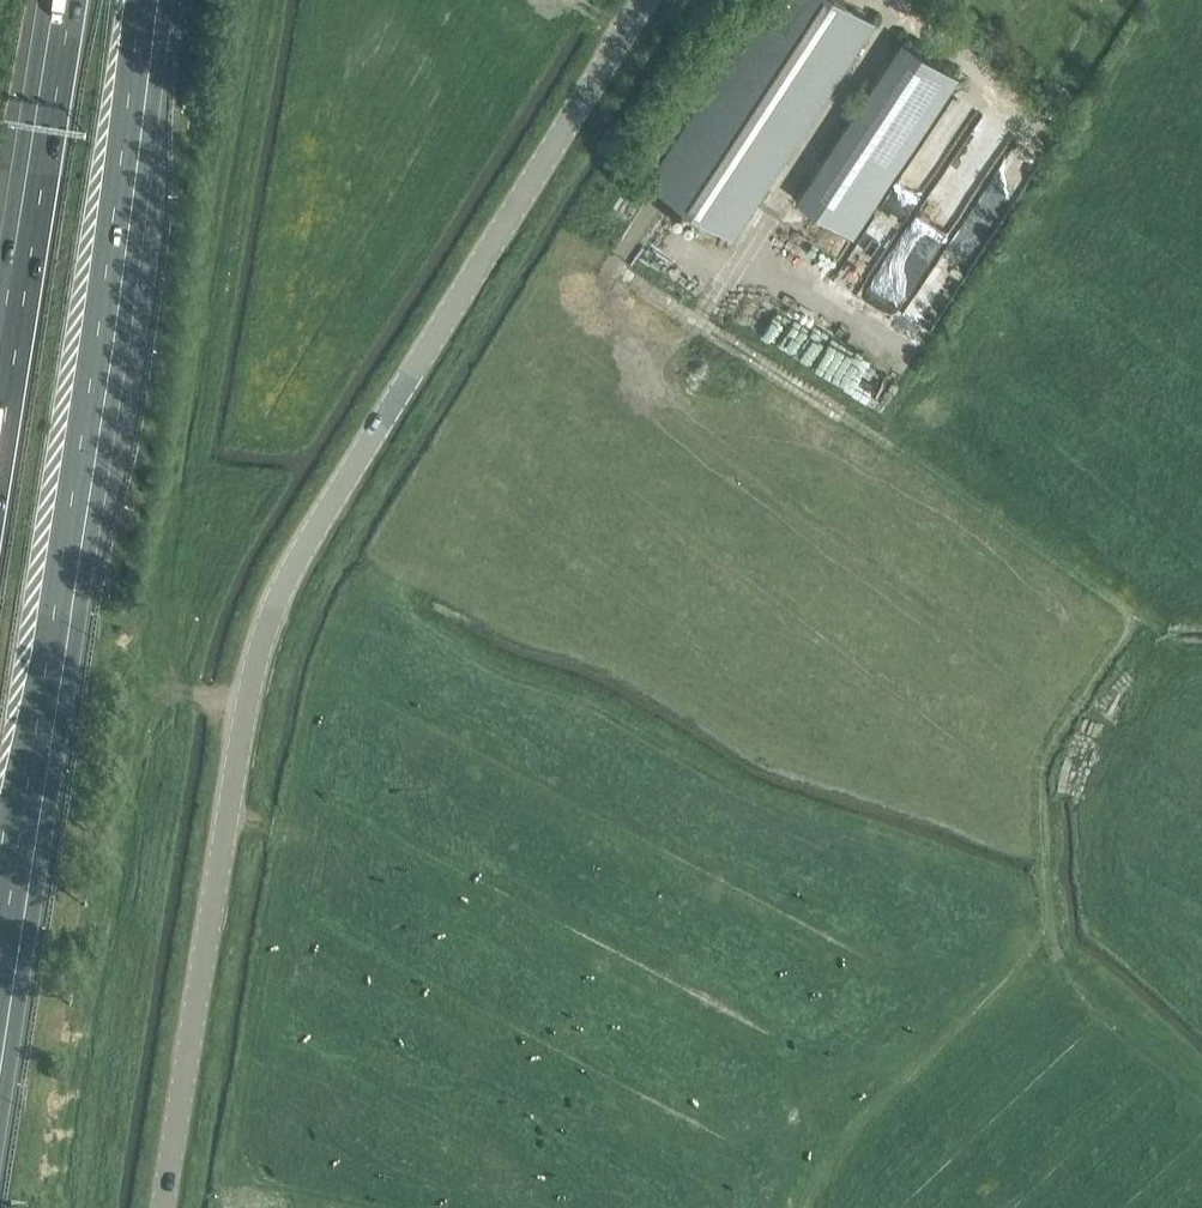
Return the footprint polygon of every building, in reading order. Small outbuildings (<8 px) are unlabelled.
[(874,21),(842,0),(769,0),(684,130),(767,184),(874,21)] [(898,33),(795,195),(845,227),(948,65),(898,33)] [(861,294),(924,333),(1007,198),(991,188),(995,181),(985,175),(1011,133),(980,113),(906,233),(875,214),(845,264),(871,280),(861,294)] [(808,242),(798,259),(817,270),(827,253),(808,242)] [(810,330),(797,359),(856,386),(869,357),(810,330)]
